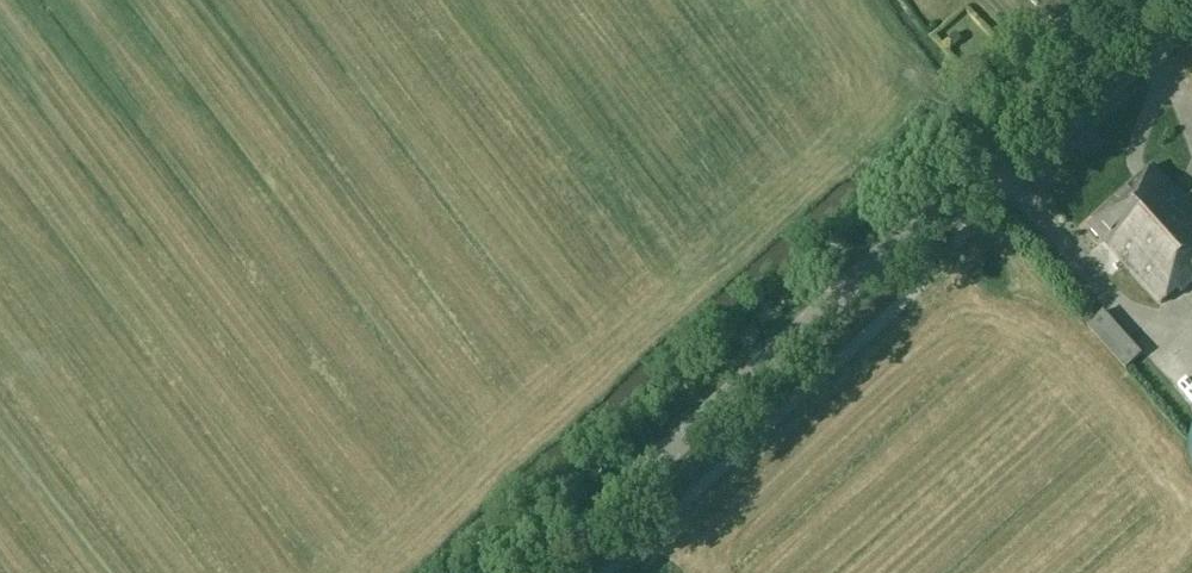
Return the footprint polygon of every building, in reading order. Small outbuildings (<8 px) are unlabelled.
[(1185,201),(1153,166),(1087,225),(1102,242),(1107,238),(1112,243),(1108,246),(1161,304),(1177,289),(1180,292),(1191,281),(1191,194),(1185,201)] [(1141,354),(1103,311),(1087,326),(1126,368),(1141,354)]
